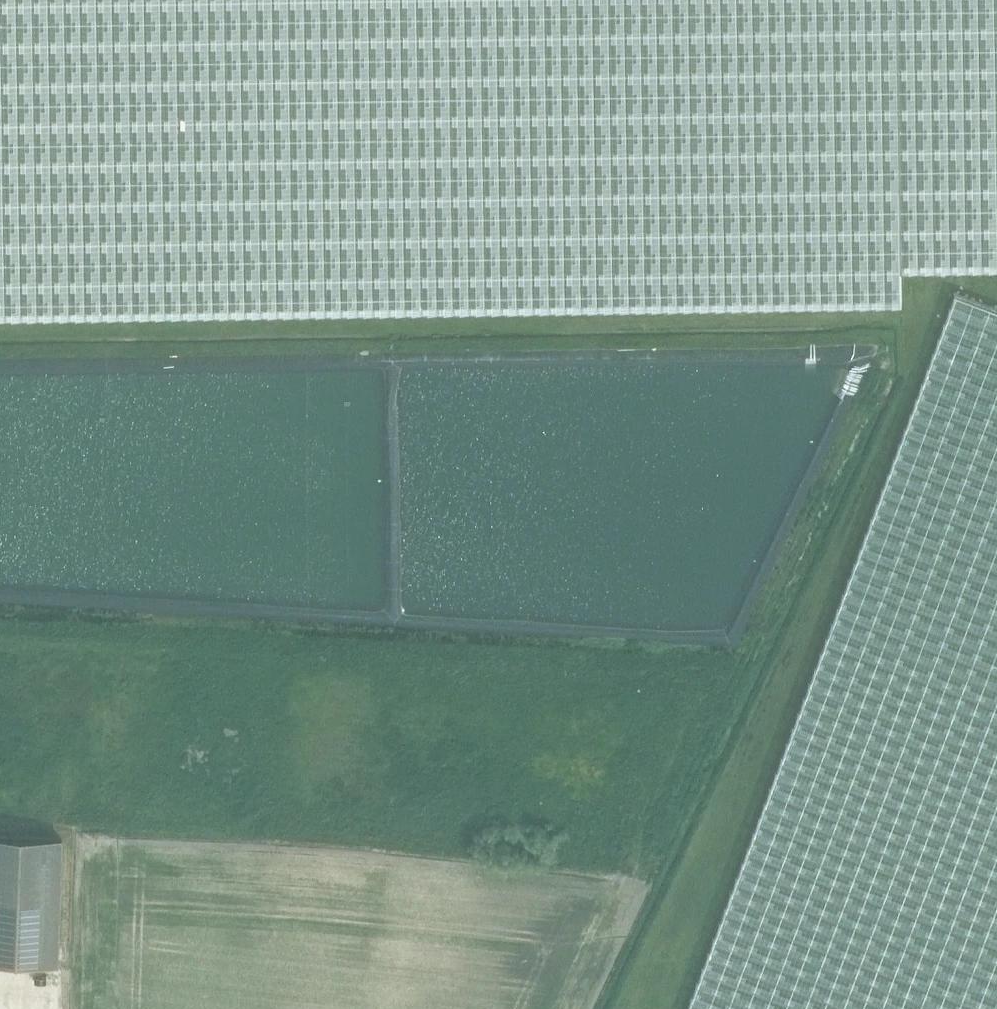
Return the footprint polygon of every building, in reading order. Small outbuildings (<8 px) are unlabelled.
[(900,302),(899,267),(958,266),(996,266),(996,0),(0,0),(0,317),(900,302)] [(957,294),(688,1008),(996,1008),(996,309),(957,294)] [(874,354),(859,379),(871,386),(886,361),(874,354)] [(64,841),(0,838),(0,961),(59,963),(64,841)]
